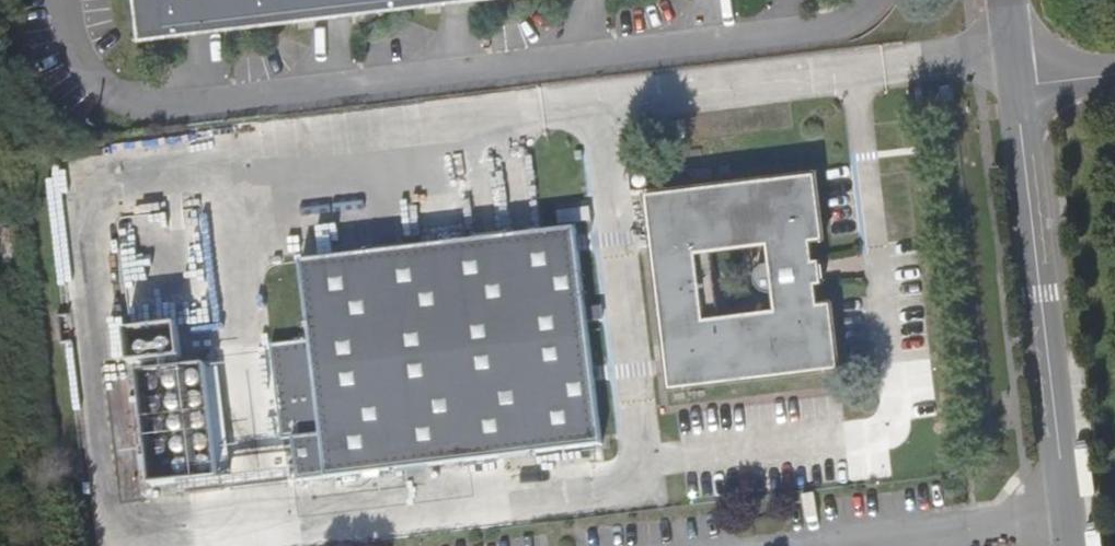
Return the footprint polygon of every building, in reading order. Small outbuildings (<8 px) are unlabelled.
[(523,0),(137,0),(142,46),(523,0)] [(953,101),(952,87),(941,88),(943,102),(953,101)] [(815,241),(827,240),(819,175),(650,196),(675,391),(844,369),(836,304),(822,305),(820,286),(827,285),(826,272),(824,260),(817,261),(815,241)] [(305,485),(607,448),(580,231),(548,235),(546,219),(523,222),(524,238),(307,266),(317,344),(278,349),(289,443),(300,441),(305,485)] [(159,488),(226,480),(212,369),(146,377),(159,488)]
